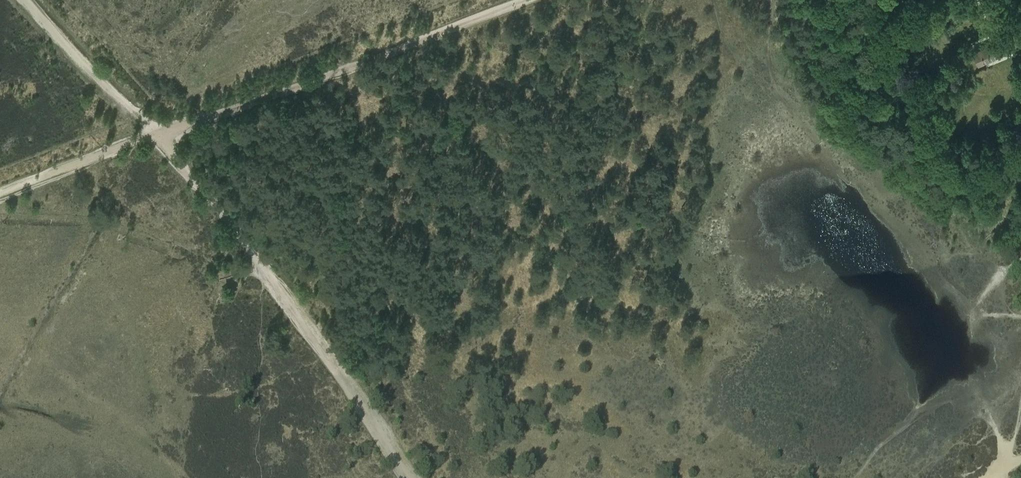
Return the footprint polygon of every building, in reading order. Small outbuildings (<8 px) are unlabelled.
[(869,10),(888,0),(864,0),(869,10)] [(989,20),(996,17),(989,0),(980,0),(989,20)] [(996,2),(994,3),(999,14),(1008,11),(1004,3),(1009,1),(1009,0),(995,0),(996,2)] [(898,7),(895,8),(897,14),(900,14),(912,11),(909,3),(898,6),(898,7)] [(919,11),(904,17),(906,22),(921,16),(919,11)] [(877,22),(876,33),(890,34),(898,31),(895,24),(891,25),(891,23),(877,22)]
